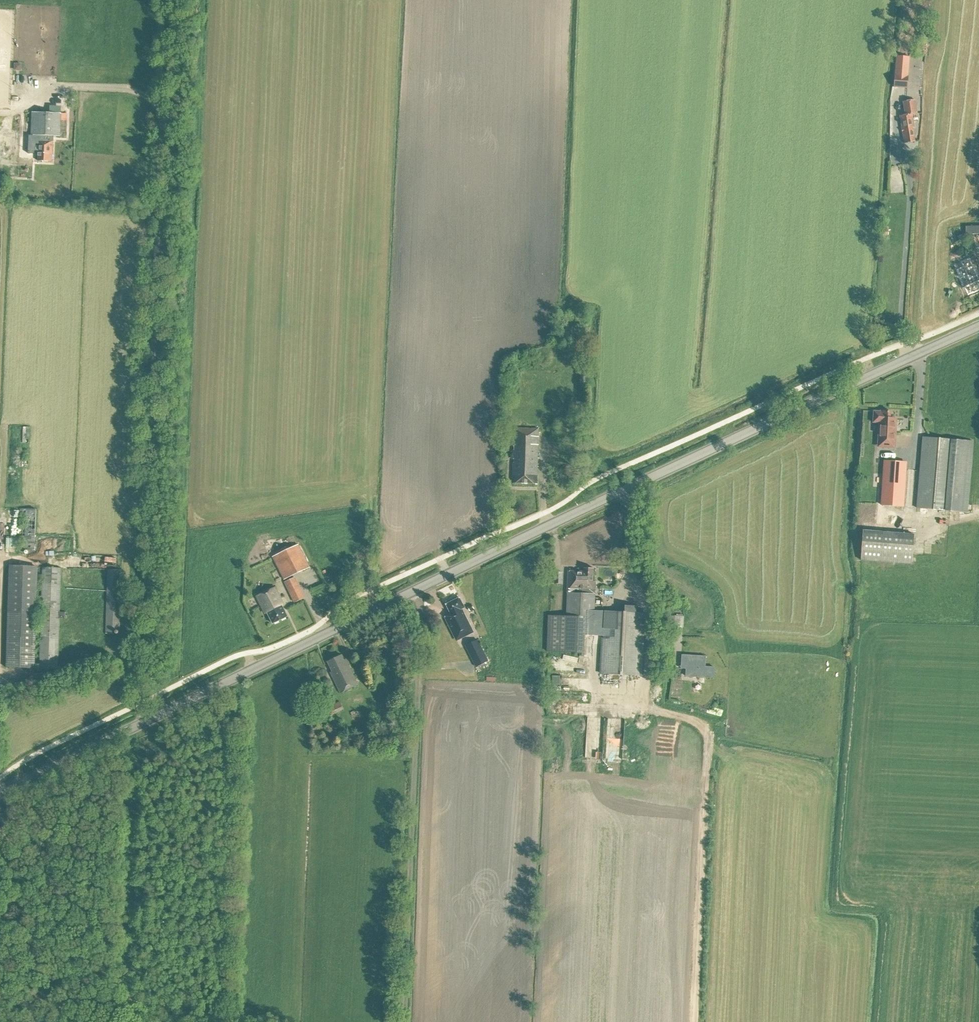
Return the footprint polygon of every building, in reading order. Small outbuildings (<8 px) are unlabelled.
[(893,88),(907,89),(908,76),(894,75),(893,88)] [(915,142),(912,127),(914,127),(912,114),(917,113),(915,100),(903,102),(905,116),(900,116),(902,129),(904,144),(915,142)] [(50,107),(49,113),(32,112),(31,135),(41,136),(41,140),(38,140),(37,154),(39,154),(39,161),(51,162),(51,154),(53,154),(53,136),(60,137),(61,120),(67,120),(67,114),(61,113),(61,107),(50,107)] [(905,183),(897,183),(898,193),(906,193),(905,183)] [(970,258),(968,259),(970,263),(972,262),(975,269),(978,267),(978,252),(970,256),(970,258)] [(976,277),(973,269),(959,275),(968,295),(978,290),(978,288),(974,278),(976,277)] [(896,420),(890,419),(890,412),(881,411),(881,412),(874,411),(873,422),(879,423),(877,448),(894,449),(896,420)] [(538,430),(514,429),(513,483),(537,484),(538,430)] [(972,441),(923,437),(916,508),(966,512),(972,441)] [(902,507),(905,464),(883,462),(880,506),(902,507)] [(18,550),(35,550),(36,510),(20,509),(18,550)] [(863,530),(861,560),(911,564),(914,534),(863,530)] [(284,579),(309,567),(298,545),(273,557),(284,579)] [(38,567),(28,567),(10,566),(7,668),(35,668),(38,567)] [(58,669),(60,618),(67,618),(67,612),(60,612),(61,568),(43,567),(40,668),(58,669)] [(642,676),(645,613),(636,613),(637,606),(626,606),(626,612),(594,611),(595,582),(593,581),(594,568),(584,568),(583,572),(568,571),(566,616),(548,615),(546,652),(584,653),(585,635),(594,636),(594,626),(604,627),(601,673),(642,676)] [(108,569),(106,633),(115,634),(115,630),(120,631),(122,570),(108,569)] [(562,572),(555,572),(554,584),(562,584),(562,572)] [(295,578),(287,582),(292,593),(300,589),(295,578)] [(282,605),(284,604),(276,587),(257,596),(265,614),(267,613),(273,623),(287,616),(282,605)] [(451,614),(444,617),(456,641),(474,632),(462,609),(465,608),(460,598),(446,604),(451,614)] [(478,640),(469,644),(477,659),(485,655),(478,640)] [(346,659),(344,660),(342,655),(327,662),(332,671),(330,672),(340,693),(359,684),(346,659)] [(681,655),(681,669),(685,669),(685,676),(704,677),(714,677),(714,667),(705,666),(705,656),(686,655),(681,655)] [(358,697),(347,702),(349,707),(360,702),(358,697)]
